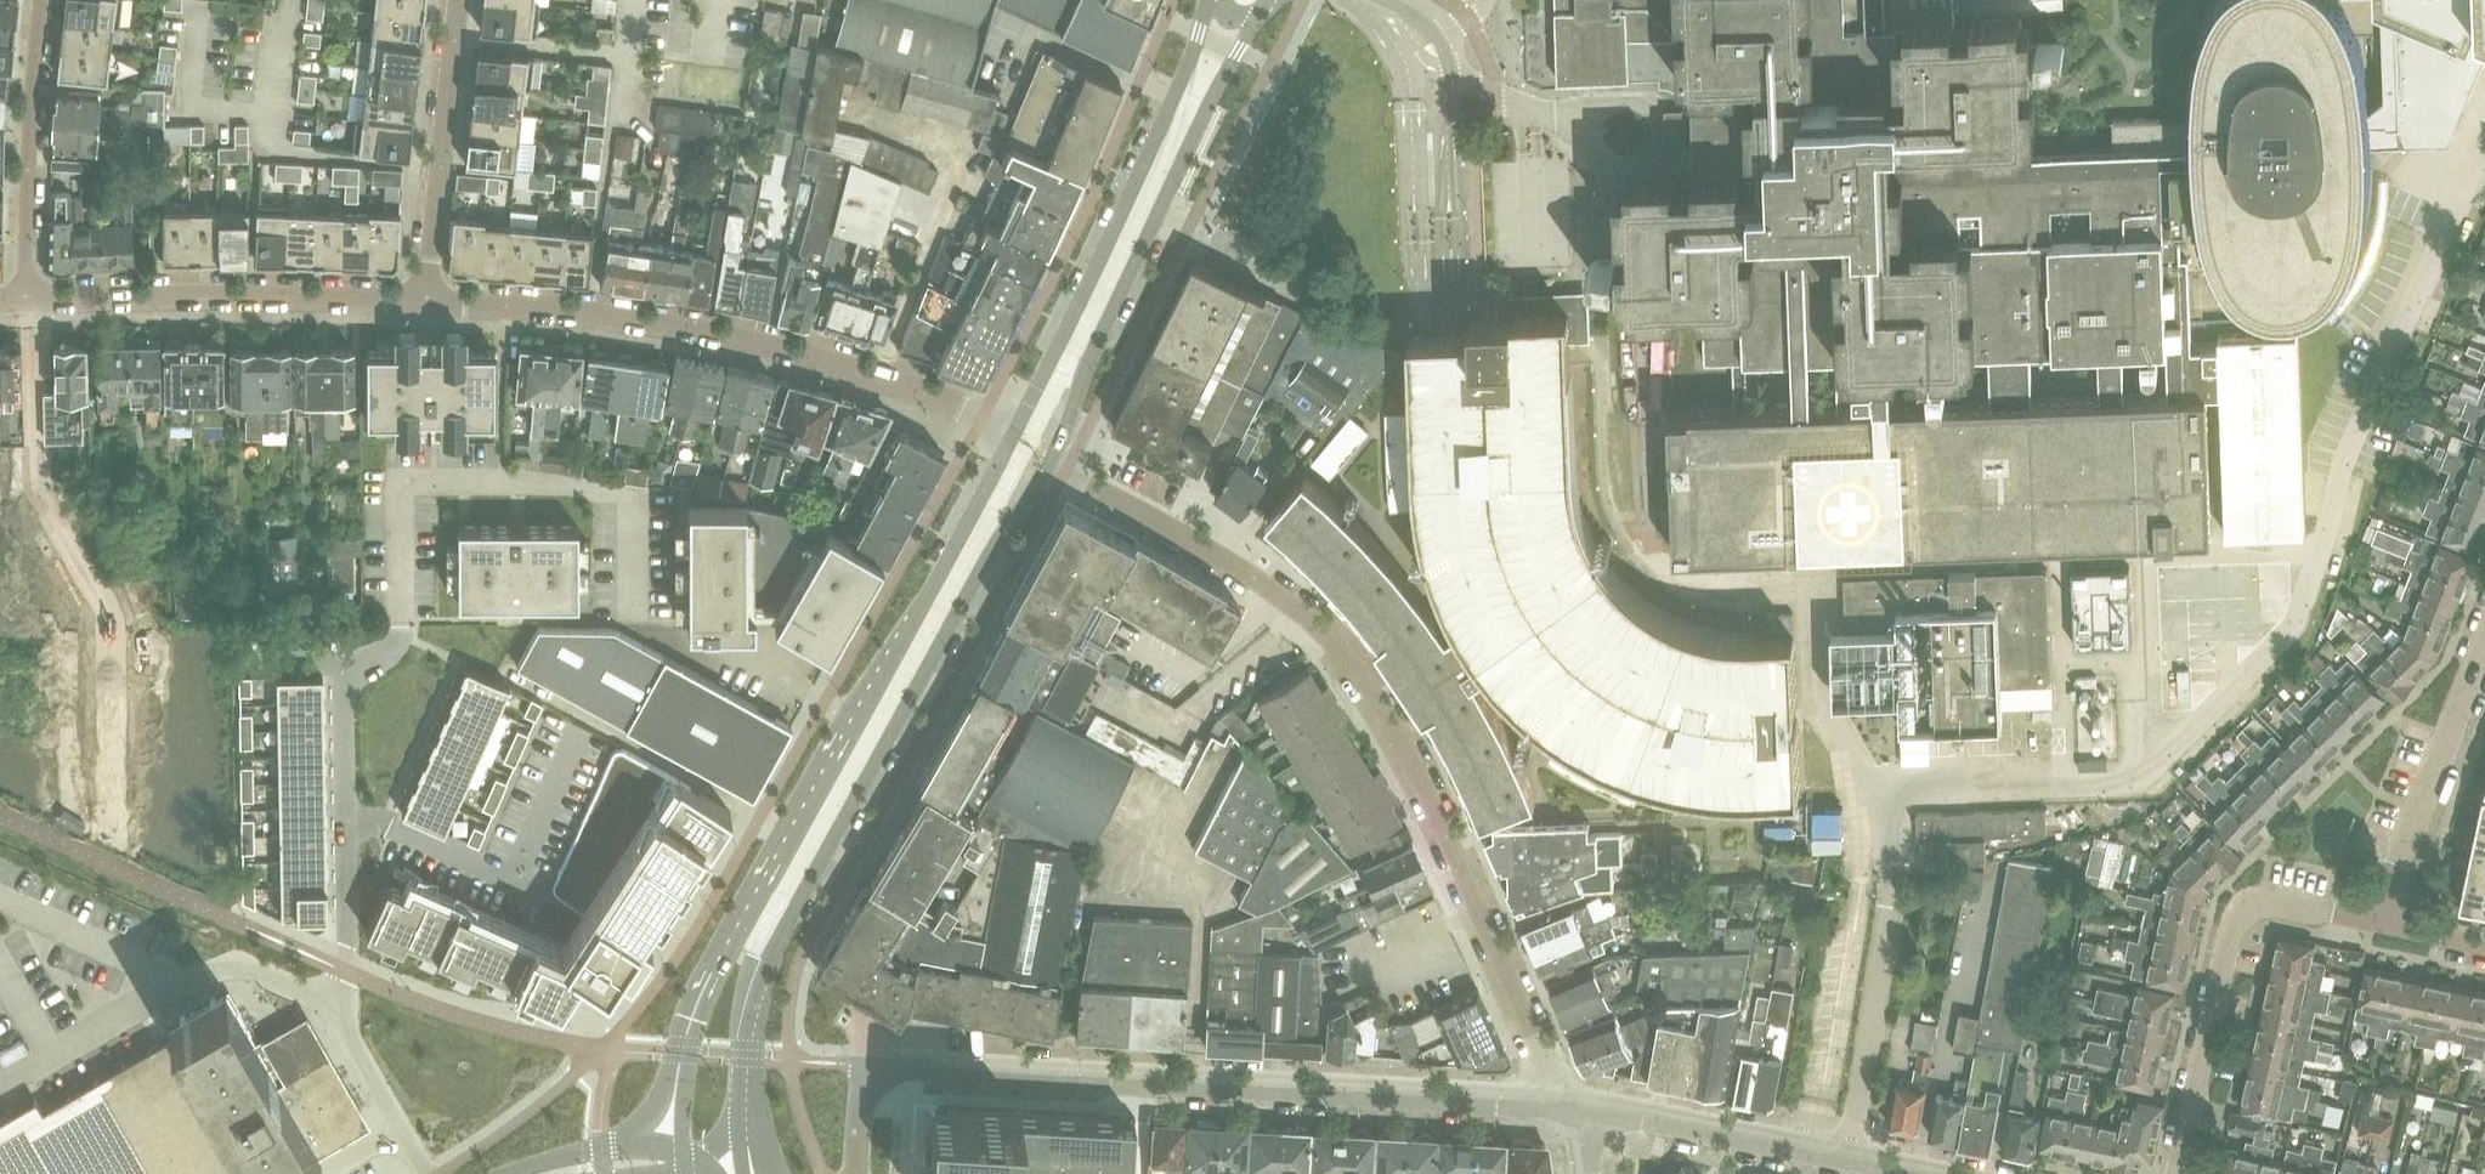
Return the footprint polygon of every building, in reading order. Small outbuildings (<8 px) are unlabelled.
[(17,0),(0,0),(0,16),(15,18),(17,0)] [(65,0),(63,18),(119,24),(122,0),(65,0)] [(164,7),(182,9),(182,0),(164,0),(164,7)] [(374,11),(424,16),(425,0),(375,0),(374,11)] [(533,2),(517,0),(483,0),(480,27),(492,29),(500,30),(536,34),(540,2),(533,2)] [(912,68),(970,84),(993,0),(846,0),(833,46),(862,55),(875,58),(886,61),(912,68)] [(1129,59),(1148,13),(1120,0),(1001,0),(1129,59)] [(1148,13),(1153,0),(1120,0),(1148,13)] [(1560,79),(1631,77),(1631,75),(1662,74),(1662,82),(1669,83),(1676,87),(1681,90),(1684,95),(1688,104),(1694,104),(1695,142),(1691,144),(1688,146),(1686,149),(1686,153),(1687,157),(1689,160),(1692,162),(1696,163),(1697,180),(1675,180),(1675,169),(1630,171),(1630,182),(1617,182),(1619,229),(1631,229),(1632,249),(1619,249),(1621,294),(1633,294),(1633,295),(1703,292),(1705,358),(1705,361),(1733,360),(1735,408),(1670,410),(1675,553),(2212,533),(2207,392),(2221,391),(2226,533),(2305,530),(2297,331),(2219,334),(2219,343),(2192,344),(2192,327),(2191,322),(2191,318),(2189,267),(2220,266),(2230,280),(2237,288),(2243,293),(2251,298),(2258,301),(2267,304),(2274,306),(2289,306),(2303,304),(2313,300),(2320,297),(2332,288),(2341,276),(2350,261),(2356,245),(2362,223),(2364,212),(2366,193),(2368,156),(2368,143),(2406,143),(2447,142),(2484,53),(2484,0),(2381,0),(2385,92),(2369,105),(2366,105),(2366,102),(2364,84),(2361,66),(2353,30),(2381,30),(2380,0),(2215,0),(2210,12),(2205,25),(2201,37),(2199,50),(2197,64),(2195,81),(2195,96),(2195,108),(2195,116),(2181,116),(2113,119),(2115,165),(2075,166),(2062,166),(1961,169),(1959,133),(1980,133),(1980,144),(2027,142),(2026,131),(2038,131),(2037,83),(2024,84),(2024,64),(2036,63),(2034,18),(2034,16),(2022,17),(2022,5),(1975,7),(1976,19),(1955,19),(1954,0),(1557,0),(1560,79)] [(1955,19),(1976,19),(1975,7),(2022,5),(2022,17),(2034,16),(2065,15),(2064,0),(1954,0),(1955,19)] [(323,19),(324,5),(307,3),(306,17),(323,19)] [(779,40),(784,11),(765,7),(760,36),(779,40)] [(424,16),(374,11),(371,37),(421,42),(424,16)] [(843,72),(855,76),(862,55),(833,46),(817,42),(821,18),(802,14),(797,42),(790,41),(775,124),(771,148),(790,151),(794,127),(799,128),(799,129),(832,135),(833,127),(843,72)] [(15,18),(0,16),(0,64),(10,65),(15,18)] [(119,24),(63,18),(60,44),(110,50),(113,25),(119,25),(119,24)] [(613,42),(613,41),(615,28),(597,26),(596,39),(592,39),(592,40),(613,42)] [(305,29),(303,43),(320,45),(322,31),(305,29)] [(368,64),(418,70),(421,42),(371,37),(368,64)] [(2059,38),(2039,39),(2040,53),(2057,52),(2059,52),(2061,52),(2062,51),(2064,50),(2065,49),(2065,48),(2066,46),(2066,44),(2066,43),(2065,42),(2064,41),(2063,39),(2062,38),(2060,38),(2059,38)] [(161,43),(159,56),(176,58),(178,45),(161,43)] [(60,44),(57,74),(107,80),(110,50),(60,44)] [(1035,153),(1082,172),(1120,81),(1098,72),(1089,67),(1044,48),(1005,140),(1035,153)] [(489,51),(478,50),(476,62),(474,81),(524,87),(530,87),(534,56),(504,53),(505,51),(504,51),(504,53),(489,51)] [(855,76),(868,79),(875,58),(862,55),(855,76)] [(175,72),(176,58),(159,56),(158,69),(175,72)] [(878,89),(886,61),(875,58),(868,79),(866,86),(878,89)] [(901,105),(912,68),(886,61),(878,89),(874,101),(900,108),(901,105)] [(590,63),(593,63),(592,77),(609,79),(611,64),(590,62),(590,63)] [(415,99),(418,70),(368,64),(365,93),(415,99)] [(7,89),(10,68),(0,67),(0,89),(7,89)] [(959,122),(970,84),(912,68),(901,105),(959,122)] [(300,73),(298,86),(316,88),(317,74),(300,73)] [(474,81),(471,108),(521,113),(524,87),(474,81)] [(69,91),(56,90),(53,117),(133,122),(165,122),(165,86),(142,85),(142,83),(130,82),(130,88),(144,88),(143,101),(132,100),(131,109),(97,106),(98,93),(96,93),(96,83),(69,85),(69,91)] [(959,122),(984,129),(998,93),(970,84),(959,122)] [(316,88),(298,86),(297,99),(314,101),(316,88)] [(587,120),(604,122),(607,95),(586,92),(585,106),(589,107),(587,120)] [(362,118),(412,124),(415,99),(365,93),(362,118)] [(656,116),(713,126),(715,111),(658,102),(656,116)] [(1008,112),(994,107),(985,130),(998,136),(1008,112)] [(521,113),(471,108),(468,134),(531,141),(533,141),(535,115),(521,113)] [(654,127),(678,130),(712,136),(713,126),(656,116),(654,127)] [(133,130),(133,122),(53,117),(52,144),(95,147),(96,133),(131,135),(131,130),(133,130)] [(412,124),(362,118),(356,117),(352,149),(382,152),(382,153),(382,152),(397,153),(409,154),(410,142),(412,124)] [(191,124),(190,141),(204,141),(204,124),(191,124)] [(235,124),(235,141),(248,141),(248,124),(235,124)] [(165,125),(165,142),(178,142),(178,125),(165,125)] [(850,156),(855,158),(867,163),(878,138),(871,135),(864,133),(833,127),(832,135),(830,144),(830,148),(850,156)] [(293,141),(310,143),(311,129),(294,128),(293,141)] [(712,136),(678,130),(675,152),(688,154),(689,147),(710,150),(712,136)] [(1035,153),(1005,140),(983,131),(979,143),(993,151),(1004,156),(1033,171),(1024,190),(1065,208),(1082,172),(1035,153)] [(614,154),(630,156),(634,135),(617,132),(614,154)] [(586,133),(585,146),(602,148),(603,135),(586,133)] [(531,141),(468,134),(465,162),(515,168),(516,166),(528,167),(531,141)] [(799,179),(801,169),(807,140),(796,137),(785,191),(796,194),(799,179)] [(878,138),(867,163),(880,168),(890,143),(878,138)] [(778,315),(805,322),(819,266),(830,228),(844,175),(850,156),(830,148),(830,144),(807,140),(801,169),(808,171),(813,172),(812,176),(818,178),(807,222),(798,257),(789,255),(781,287),(785,288),(778,315)] [(890,143),(880,168),(892,174),(902,149),(890,143)] [(600,161),(602,148),(585,146),(583,159),(600,161)] [(902,149),(892,174),(901,177),(901,179),(904,180),(915,154),(902,149)] [(980,216),(1046,249),(1065,208),(1024,190),(1033,171),(1004,156),(993,151),(983,172),(998,179),(980,216)] [(99,223),(101,266),(134,264),(130,190),(158,189),(156,152),(146,152),(146,162),(122,163),(124,194),(118,195),(119,222),(99,223)] [(52,167),(81,169),(82,156),(52,154),(52,167)] [(918,186),(926,165),(929,160),(915,154),(904,180),(918,186)] [(880,243),(884,230),(891,208),(901,179),(901,177),(892,174),(880,168),(867,163),(855,158),(850,156),(844,175),(830,228),(865,239),(880,243)] [(289,179),(289,162),(276,162),(275,179),(289,179)] [(289,162),(289,179),(302,180),(303,163),(289,162)] [(332,180),(345,180),(346,165),(333,164),(332,180)] [(346,165),(345,180),(359,181),(360,166),(346,165)] [(938,169),(926,165),(918,186),(928,191),(938,169)] [(372,182),(402,183),(403,168),(373,166),(372,182)] [(527,186),(540,188),(541,171),(528,169),(527,186)] [(487,174),(464,172),(457,171),(455,187),(486,189),(487,174)] [(541,171),(540,188),(553,189),(555,172),(541,171)] [(501,175),(487,174),(486,189),(485,191),(499,192),(501,175)] [(694,241),(692,249),(684,296),(708,300),(708,298),(707,298),(715,254),(716,254),(717,250),(718,249),(721,233),(723,231),(730,190),(732,178),(726,177),(724,189),(719,188),(716,204),(713,204),(707,242),(694,241)] [(2325,311),(2191,318),(2191,322),(2192,327),(2331,322),(2349,301),(2365,276),(2378,247),(2384,222),(2386,214),(2388,177),(2383,178),(2378,179),(2376,212),(2367,244),(2356,270),(2343,293),(2325,311)] [(725,231),(727,237),(732,237),(731,245),(724,244),(714,300),(714,301),(737,306),(745,262),(748,247),(749,240),(738,238),(743,211),(751,212),(756,182),(732,178),(730,190),(723,231),(725,231)] [(811,181),(799,179),(796,194),(797,194),(796,200),(807,203),(811,181)] [(582,203),(595,204),(597,187),(583,185),(582,203)] [(633,207),(620,287),(640,290),(649,243),(640,241),(648,189),(636,187),(633,207)] [(50,268),(71,267),(70,204),(69,203),(69,197),(72,197),(71,192),(63,192),(51,192),(50,268)] [(663,293),(684,296),(692,249),(683,248),(689,215),(687,215),(691,194),(680,192),(680,195),(663,293)] [(663,293),(680,195),(669,193),(660,245),(649,243),(640,290),(663,293)] [(975,213),(980,202),(960,193),(955,204),(975,213)] [(71,267),(101,266),(99,223),(82,224),(82,216),(81,197),(72,197),(69,197),(69,203),(70,204),(71,267)] [(255,246),(255,258),(267,259),(286,260),(288,210),(288,203),(257,202),(256,231),(254,231),(254,232),(256,232),(255,246)] [(600,284),(620,287),(633,207),(611,204),(607,237),(600,283),(600,284)] [(163,208),(163,231),(163,257),(163,259),(188,259),(188,208),(163,208)] [(188,259),(216,259),(216,208),(188,208),(188,259)] [(248,259),(248,208),(216,208),(216,259),(248,259)] [(312,261),(314,211),(288,210),(286,260),(312,261)] [(369,213),(366,264),(393,265),(398,260),(400,212),(369,210),(369,213)] [(342,212),(314,211),(312,261),(339,263),(342,212)] [(339,263),(366,264),(369,213),(342,212),(339,263)] [(1046,249),(980,216),(976,213),(962,242),(1032,277),(1046,249)] [(448,263),(453,269),(479,271),(484,221),(484,218),(453,215),(448,263)] [(509,223),(484,221),(479,271),(504,274),(509,223)] [(532,276),(537,226),(509,223),(504,274),(532,276)] [(561,279),(566,228),(537,226),(532,276),(561,279)] [(561,279),(588,281),(593,231),(566,228),(561,279)] [(148,257),(150,257),(163,257),(163,231),(148,231),(148,257)] [(966,299),(975,303),(1010,321),(1032,277),(962,242),(945,233),(927,279),(967,298),(966,299)] [(916,243),(899,237),(895,248),(911,254),(916,243)] [(827,324),(829,321),(852,329),(865,289),(880,243),(865,239),(863,244),(857,242),(851,260),(857,262),(850,285),(828,278),(815,317),(819,318),(820,322),(827,324)] [(745,262),(737,306),(768,313),(778,247),(765,245),(764,250),(748,247),(745,262)] [(1200,462),(1223,422),(1244,433),(1267,390),(1307,313),(1304,311),(1196,258),(1195,259),(1195,260),(1195,261),(1116,421),(1200,462)] [(1590,268),(1590,270),(1592,272),(1593,274),(1595,275),(1597,275),(1598,275),(1616,274),(1616,259),(1597,259),(1595,260),(1593,261),(1592,262),(1591,264),(1590,266),(1590,268)] [(967,298),(927,279),(921,291),(915,307),(997,348),(1010,321),(975,303),(966,299),(967,298)] [(882,295),(865,289),(852,329),(856,330),(856,334),(863,336),(866,333),(871,335),(872,331),(880,333),(880,332),(882,333),(897,293),(883,289),(882,295)] [(997,348),(915,307),(898,349),(982,377),(997,348)] [(1308,310),(1307,313),(1267,390),(1312,426),(1325,435),(1344,412),(1349,416),(1401,353),(1308,310)] [(1525,708),(1531,712),(1537,718),(1547,726),(1559,734),(1570,742),(1582,749),(1595,756),(1607,762),(1620,768),(1633,773),(1647,778),(1655,780),(1660,782),(1674,785),(1688,788),(1701,790),(1715,792),(1726,793),(1729,793),(1744,794),(1758,794),(1800,792),(1797,717),(1796,717),(1796,708),(1797,708),(1794,632),(1793,632),(1771,633),(1755,634),(1744,634),(1733,633),(1723,632),(1713,630),(1703,628),(1694,625),(1684,621),(1675,617),(1666,613),(1657,607),(1649,602),(1640,596),(1633,589),(1625,582),(1618,575),(1612,567),(1606,559),(1600,550),(1596,543),(1592,535),(1588,526),(1584,516),(1581,507),(1579,497),(1577,487),(1576,477),(1575,466),(1569,311),(1480,314),(1472,315),(1472,334),(1443,335),(1427,336),(1415,336),(1415,335),(1410,335),(1410,352),(1415,472),(1416,486),(1417,500),(1419,514),(1422,528),(1425,542),(1429,556),(1431,562),(1433,568),(1438,582),(1443,595),(1449,607),(1456,620),(1458,625),(1469,641),(1480,657),(1487,667),(1496,678),(1505,688),(1515,698),(1525,708)] [(465,350),(465,338),(465,333),(443,333),(443,354),(418,354),(418,333),(396,333),(396,338),(396,350),(377,350),(367,350),(367,420),(377,420),(396,420),(396,432),(396,437),(418,437),(418,416),(443,417),(443,437),(494,437),(494,420),(494,350),(484,350),(465,350)] [(131,394),(130,338),(109,339),(110,344),(97,344),(98,387),(99,386),(100,403),(100,423),(114,422),(114,403),(114,400),(131,400),(131,394)] [(163,442),(163,434),(162,413),(159,409),(158,343),(147,343),(147,338),(130,338),(131,394),(146,394),(146,402),(148,402),(148,414),(147,414),(147,430),(148,430),(148,435),(152,435),(153,443),(163,442)] [(164,343),(164,401),(164,409),(170,409),(170,421),(193,421),(193,439),(194,440),(194,431),(194,343),(181,343),(178,338),(170,339),(167,343),(164,343)] [(223,422),(223,402),(223,343),(219,343),(217,339),(208,339),(206,343),(194,343),(194,431),(204,431),(204,422),(223,422)] [(0,438),(0,433),(7,433),(6,409),(9,409),(8,398),(22,397),(21,346),(19,346),(16,342),(7,342),(4,347),(0,347),(0,439),(0,438)] [(543,430),(551,349),(541,348),(539,343),(527,342),(524,347),(520,347),(519,369),(520,369),(519,375),(514,375),(513,388),(518,388),(517,404),(532,405),(530,429),(543,430)] [(85,344),(54,345),(55,392),(44,393),(45,439),(82,439),(81,393),(86,393),(85,344)] [(561,350),(551,349),(543,430),(558,431),(560,407),(574,408),(575,397),(576,397),(578,374),(579,374),(581,352),(578,351),(576,346),(563,345),(561,350)] [(2473,345),(2470,353),(2484,359),(2484,350),(2473,345)] [(261,353),(261,348),(231,348),(231,396),(233,396),(233,411),(245,411),(245,437),(262,436),(262,428),(262,397),(261,397),(261,375),(262,374),(263,352),(261,353)] [(262,397),(262,428),(286,428),(287,430),(288,430),(288,396),(290,396),(290,348),(261,348),(261,353),(263,352),(262,374),(261,375),(261,397),(262,397)] [(325,351),(325,348),(294,348),(295,411),(309,411),(309,426),(313,426),(313,461),(325,460),(325,437),(325,396),(327,395),(327,374),(324,373),(323,351),(325,351)] [(325,396),(325,437),(340,437),(340,396),(353,396),(353,348),(325,348),(325,351),(323,351),(324,373),(327,374),(327,395),(325,396)] [(607,400),(614,356),(607,355),(606,350),(594,348),(590,353),(588,353),(581,397),(579,411),(591,413),(588,429),(603,431),(607,400)] [(2150,375),(2151,375),(2153,374),(2155,373),(2157,372),(2158,370),(2159,368),(2159,367),(2158,348),(2143,348),(2143,367),(2144,370),(2145,371),(2146,373),(2148,374),(2150,375)] [(2069,364),(2069,351),(2056,351),(2056,364),(2069,364)] [(614,433),(629,435),(640,360),(633,359),(632,354),(620,352),(616,357),(614,356),(607,400),(619,402),(614,433)] [(2470,353),(2466,363),(2484,370),(2484,359),(2470,353)] [(670,431),(680,433),(700,360),(677,356),(665,404),(676,406),(670,431)] [(648,361),(640,360),(629,435),(644,437),(649,407),(661,409),(668,364),(665,364),(664,359),(651,357),(648,361)] [(723,365),(700,360),(680,433),(694,436),(700,411),(711,413),(723,365)] [(729,453),(749,371),(727,366),(715,413),(726,416),(718,450),(729,453)] [(1938,393),(1940,393),(1942,393),(1944,392),(1945,390),(1946,389),(1947,387),(1947,385),(1946,366),(1931,367),(1931,386),(1932,388),(1933,390),(1934,391),(1936,393),(1938,393)] [(749,421),(761,423),(770,386),(773,377),(749,371),(729,453),(728,456),(736,458),(739,446),(744,447),(749,421)] [(807,386),(777,378),(749,479),(772,485),(782,451),(788,453),(807,386)] [(2483,386),(2465,378),(2459,393),(2455,392),(2452,400),(2484,413),(2484,386),(2483,386)] [(807,386),(788,453),(783,466),(784,466),(781,480),(792,484),(797,470),(796,470),(806,443),(817,447),(834,393),(807,386)] [(834,474),(864,404),(853,401),(851,399),(849,398),(847,397),(844,397),(841,397),(838,397),(825,437),(835,441),(823,469),(834,474)] [(2452,400),(2449,399),(2446,408),(2470,418),(2465,432),(2484,440),(2484,413),(2452,400)] [(868,455),(885,421),(890,412),(887,411),(885,409),(883,408),(880,407),(878,407),(875,407),(864,404),(834,474),(845,479),(857,450),(868,455)] [(1410,413),(1387,414),(1388,437),(1411,436),(1410,413)] [(1277,437),(1289,446),(1307,423),(1295,414),(1277,437)] [(1336,433),(1353,448),(1368,430),(1350,416),(1336,433)] [(1234,453),(1240,457),(1226,474),(1230,477),(1218,493),(1243,513),(1269,479),(1245,461),(1264,438),(1252,429),(1234,453)] [(943,454),(897,430),(882,458),(887,461),(846,537),(882,558),(886,560),(943,454)] [(2463,436),(2457,452),(2448,448),(2445,456),(2484,472),(2484,445),(2463,436)] [(1345,457),(1328,442),(1313,460),(1331,475),(1345,457)] [(2435,453),(2442,456),(2446,446),(2438,443),(2435,453)] [(1390,473),(1412,472),(1412,449),(1389,450),(1390,473)] [(2445,483),(2484,499),(2484,472),(2445,456),(2444,457),(2442,456),(2435,453),(2431,452),(2427,460),(2441,466),(2436,480),(2445,483)] [(568,469),(583,471),(585,457),(570,455),(568,469)] [(677,457),(670,482),(693,485),(700,460),(677,457)] [(672,462),(663,459),(656,462),(651,478),(666,483),(672,462)] [(627,464),(625,480),(635,482),(637,466),(627,464)] [(720,495),(723,476),(697,471),(696,475),(694,488),(694,491),(720,495)] [(1271,519),(1270,520),(1271,523),(1273,526),(1275,529),(1278,531),(1281,533),(1284,535),(1287,535),(1289,536),(1290,535),(1305,550),(1304,551),(1305,554),(1307,557),(1309,560),(1311,563),(1314,565),(1317,567),(1321,568),(1322,568),(1323,567),(1337,583),(1336,584),(1337,587),(1338,591),(1340,594),(1343,596),(1345,599),(1348,601),(1352,602),(1353,602),(1354,601),(1367,618),(1366,619),(1367,622),(1368,625),(1369,628),(1371,631),(1373,633),(1376,635),(1379,636),(1382,637),(1383,637),(1378,640),(1426,713),(1431,710),(1431,711),(1431,714),(1431,717),(1431,720),(1432,723),(1434,726),(1436,729),(1439,731),(1441,732),(1443,731),(1453,750),(1453,752),(1453,755),(1452,758),(1453,761),(1454,764),(1455,767),(1457,769),(1460,772),(1462,773),(1463,773),(1472,792),(1473,793),(1472,796),(1471,799),(1471,803),(1472,806),(1473,808),(1475,811),(1477,813),(1480,815),(1481,815),(1483,818),(1537,797),(1526,769),(1517,749),(1507,729),(1497,710),(1487,691),(1481,680),(1477,674),(1487,667),(1480,657),(1469,641),(1458,625),(1449,631),(1429,603),(1398,564),(1365,527),(1329,492),(1306,472),(1268,517),(1271,519)] [(723,476),(720,495),(745,498),(749,481),(723,476)] [(1392,507),(1415,505),(1413,482),(1390,485),(1392,507)] [(2426,503),(2484,526),(2484,499),(2445,483),(2439,498),(2430,494),(2426,503)] [(2386,514),(2395,492),(2385,488),(2376,510),(2386,514)] [(821,508),(826,494),(815,491),(810,505),(821,508)] [(832,527),(842,533),(856,502),(846,497),(832,527)] [(2419,500),(2415,498),(2412,507),(2432,516),(2426,530),(2476,550),(2484,528),(2484,526),(2426,503),(2419,500)] [(838,634),(846,620),(855,604),(863,590),(873,574),(881,560),(882,558),(846,537),(827,526),(816,519),(804,513),(758,503),(688,503),(688,521),(688,540),(688,556),(688,575),(688,591),(688,610),(688,627),(754,627),(754,610),(759,610),(828,651),(838,634)] [(1069,508),(1008,617),(1050,639),(1071,650),(1095,662),(1106,641),(1120,615),(1080,594),(1087,582),(1210,654),(1241,605),(1131,541),(1069,508)] [(578,563),(578,541),(578,526),(458,526),(458,542),(458,586),(458,602),(578,602),(578,579),(588,579),(588,563),(578,563)] [(2392,539),(2388,549),(2465,579),(2475,554),(2425,535),(2420,549),(2392,539)] [(267,537),(270,593),(296,592),(294,536),(267,537)] [(2412,568),(2405,585),(2455,604),(2465,579),(2388,549),(2385,557),(2412,568)] [(328,554),(329,590),(355,589),(354,553),(328,554)] [(2095,644),(2113,643),(2133,643),(2130,566),(2072,568),(2075,645),(2095,644)] [(1882,639),(1881,628),(1882,628),(1882,626),(1897,626),(1899,727),(1964,725),(2001,723),(2000,708),(1999,685),(2050,683),(2045,569),(1965,571),(1844,576),(1848,678),(1884,677),(1882,639)] [(2360,572),(2354,586),(2367,591),(2373,578),(2360,572)] [(263,579),(240,580),(241,596),(264,595),(263,579)] [(2445,629),(2455,604),(2405,585),(2401,597),(2392,593),(2387,606),(2445,629)] [(23,590),(23,629),(34,629),(86,628),(85,603),(58,603),(58,589),(23,590)] [(201,615),(199,589),(175,590),(176,617),(201,615)] [(322,592),(300,592),(300,618),(329,618),(329,597),(322,598),(322,592)] [(2414,680),(2413,678),(2360,626),(2360,627),(2338,606),(2328,632),(2333,636),(2344,625),(2357,638),(2345,650),(2368,672),(2396,699),(2414,680)] [(2435,655),(2445,629),(2387,606),(2385,611),(2399,616),(2398,619),(2408,623),(2404,632),(2435,655)] [(1792,612),(1770,613),(1771,633),(1793,632),(1792,612)] [(1036,707),(1040,708),(1064,721),(1095,662),(1071,650),(1050,639),(1008,617),(977,676),(991,683),(1012,694),(1036,707)] [(2360,626),(2413,678),(2435,655),(2404,632),(2392,645),(2374,627),(2367,620),(2360,626)] [(34,629),(35,654),(86,653),(86,628),(34,629)] [(8,655),(8,642),(0,642),(0,655),(8,655)] [(221,648),(221,658),(232,658),(232,647),(221,648)] [(1105,650),(1097,663),(1122,677),(1129,664),(1105,650)] [(35,654),(35,679),(86,678),(86,653),(35,654)] [(9,667),(8,655),(0,655),(0,668),(9,667)] [(2350,731),(2368,713),(2323,669),(2310,656),(2303,663),(2323,683),(2312,694),(2350,731)] [(221,658),(221,669),(232,669),(232,658),(221,658)] [(2386,695),(2372,682),(2348,658),(2337,669),(2330,662),(2323,669),(2368,713),(2386,695)] [(456,690),(498,709),(509,684),(490,676),(467,665),(456,690)] [(1389,803),(1397,798),(1373,759),(1366,763),(1339,720),(1345,715),(1320,675),(1313,679),(1305,665),(1254,696),(1293,761),(1271,775),(1289,795),(1307,784),(1347,849),(1398,817),(1389,803)] [(276,675),(277,703),(323,702),(323,674),(276,675)] [(252,694),(252,676),(239,676),(239,694),(252,694)] [(1040,708),(1036,707),(1012,751),(989,739),(996,726),(1012,694),(991,683),(977,676),(967,694),(967,695),(960,707),(919,779),(918,779),(917,781),(926,786),(974,813),(1001,828),(1087,847),(1132,758),(1132,757),(1130,756),(1119,750),(1108,744),(1097,738),(1085,732),(1064,721),(1040,708)] [(24,679),(25,707),(87,706),(86,678),(35,679),(24,679)] [(498,709),(456,690),(445,714),(487,733),(498,709)] [(2350,731),(2312,694),(2301,705),(2294,697),(2287,705),(2332,749),(2350,731)] [(9,708),(9,695),(0,695),(0,708),(9,708)] [(524,713),(535,718),(542,703),(531,697),(524,713)] [(215,699),(215,712),(226,712),(226,699),(215,699)] [(324,728),(323,702),(277,703),(278,729),(324,728)] [(2293,720),(2301,728),(2288,741),(2314,767),(2332,749),(2287,705),(2280,711),(2291,722),(2293,720)] [(25,707),(25,735),(87,734),(87,706),(25,707)] [(1250,728),(1232,706),(1220,715),(1230,726),(1238,736),(1250,728)] [(2051,719),(2051,706),(2031,707),(2031,720),(2051,719)] [(10,721),(9,708),(0,708),(0,721),(10,721)] [(1096,711),(1085,732),(1097,738),(1108,717),(1096,711)] [(240,713),(240,730),(253,729),(252,713),(240,713)] [(1230,726),(1220,715),(1218,713),(1207,731),(1210,732),(1223,739),(1230,726)] [(445,714),(434,738),(477,757),(487,733),(445,714)] [(1108,717),(1097,738),(1108,744),(1119,723),(1108,717)] [(215,722),(215,735),(226,735),(226,722),(215,722)] [(1119,723),(1108,744),(1119,750),(1130,729),(1119,723)] [(2248,745),(2293,789),(2311,771),(2273,733),(2262,744),(2255,737),(2254,739),(2243,727),(2237,733),(2248,745)] [(324,754),(324,728),(278,729),(278,755),(324,754)] [(510,744),(522,749),(529,733),(517,728),(510,744)] [(253,729),(240,730),(240,746),(253,746),(253,729)] [(1130,729),(1119,750),(1130,756),(1141,735),(1130,729)] [(25,735),(26,763),(88,762),(87,734),(25,735)] [(1141,735),(1130,756),(1132,757),(1132,758),(1140,762),(1151,740),(1141,735)] [(1182,760),(1172,779),(1180,783),(1184,786),(1207,742),(1206,741),(1195,736),(1186,753),(1182,760)] [(477,757),(434,738),(424,762),(466,781),(477,757)] [(1151,740),(1140,762),(1151,768),(1163,746),(1151,740)] [(1570,771),(1582,752),(1563,740),(1551,759),(1570,771)] [(1163,746),(1151,768),(1162,774),(1176,748),(1165,742),(1163,746)] [(515,764),(522,749),(510,744),(504,759),(515,764)] [(1238,899),(1256,910),(1278,903),(1351,867),(1289,795),(1271,775),(1246,745),(1195,845),(1251,874),(1238,899)] [(2248,758),(2237,769),(2275,807),(2293,789),(2248,745),(2241,752),(2248,758)] [(402,945),(406,936),(473,966),(477,957),(515,974),(514,975),(559,995),(580,964),(604,980),(607,982),(640,931),(649,936),(731,811),(668,770),(667,771),(624,747),(623,747),(620,747),(618,747),(616,748),(614,749),(612,752),(557,875),(565,881),(558,893),(583,909),(562,941),(409,873),(402,889),(387,882),(366,928),(402,945)] [(1176,748),(1162,774),(1172,779),(1182,760),(1186,753),(1176,748)] [(0,751),(0,763),(11,763),(11,750),(0,751)] [(279,781),(325,780),(324,754),(278,755),(279,781)] [(1601,787),(1611,767),(1591,757),(1581,777),(1601,787)] [(2079,759),(2080,768),(2108,767),(2108,758),(2079,759)] [(26,763),(26,792),(88,791),(88,762),(26,763)] [(424,762),(413,786),(455,805),(466,781),(424,762)] [(241,782),(254,782),(253,765),(241,765),(241,782)] [(216,768),(216,781),(227,780),(227,767),(216,768)] [(2257,825),(2275,807),(2237,769),(2226,780),(2219,773),(2212,780),(2257,825)] [(1634,800),(1642,779),(1621,771),(1613,792),(1634,800)] [(2239,843),(2257,825),(2212,780),(2204,772),(2195,780),(2222,806),(2212,816),(2239,843)] [(489,791),(500,797),(507,781),(496,776),(489,791)] [(216,781),(216,793),(227,793),(227,780),(216,781)] [(279,808),(325,807),(325,780),(279,781),(279,808)] [(254,798),(254,782),(241,782),(241,799),(254,798)] [(455,805),(413,786),(402,811),(444,830),(455,805)] [(911,807),(913,808),(883,856),(883,855),(882,855),(882,857),(869,878),(868,877),(867,879),(868,880),(944,924),(957,903),(943,894),(936,906),(923,898),(966,827),(976,833),(961,857),(978,867),(1001,828),(974,813),(926,786),(923,790),(922,789),(911,807)] [(494,812),(500,797),(489,791),(482,807),(494,812)] [(279,834),(326,833),(325,807),(279,808),(279,834)] [(1916,812),(1917,832),(1917,838),(1922,838),(1923,866),(1948,865),(1986,857),(1985,836),(2046,834),(2045,808),(1916,812)] [(2243,853),(2228,839),(2202,814),(2189,828),(2182,821),(2176,827),(2221,870),(2224,873),(2243,853)] [(242,834),(255,834),(254,818),(242,818),(242,834)] [(1486,837),(1498,866),(1500,866),(1500,865),(1503,865),(1503,868),(1509,868),(1510,886),(1508,887),(1519,913),(1526,910),(1526,907),(1586,888),(1587,890),(1588,889),(1581,872),(1599,865),(1598,832),(1590,832),(1590,821),(1590,819),(1494,823),(1494,825),(1495,825),(1495,833),(1487,837),(1487,836),(1486,837)] [(2478,819),(2472,846),(2484,849),(2484,820),(2478,819)] [(224,825),(224,837),(235,837),(235,824),(224,825)] [(467,841),(478,846),(485,830),(474,825),(467,841)] [(2205,887),(2221,870),(2176,827),(2174,830),(2184,840),(2180,844),(2188,852),(2171,870),(2205,887)] [(905,1004),(1051,1033),(1087,847),(1001,828),(978,867),(957,903),(944,924),(868,880),(861,893),(816,966),(898,1016),(905,1004)] [(1368,845),(1373,856),(1399,844),(1394,832),(1368,845)] [(279,834),(280,860),(326,859),(326,833),(279,834)] [(255,834),(242,834),(242,851),(255,851),(255,834)] [(2101,874),(2106,847),(2092,843),(2086,871),(2101,874)] [(1344,906),(1298,927),(1317,949),(1434,892),(1412,844),(1362,867),(1369,883),(1339,896),(1344,906)] [(2466,873),(2484,877),(2484,849),(2472,846),(2466,873)] [(1657,852),(1643,852),(1643,862),(1657,861),(1657,852)] [(1795,858),(1770,854),(1768,869),(1773,869),(1772,877),(1792,880),(1795,858)] [(1817,858),(1798,855),(1794,878),(1813,882),(1817,858)] [(1958,1144),(1990,1150),(2000,1100),(1994,1099),(2004,1043),(2021,1046),(2023,1035),(2027,1008),(2054,863),(2010,857),(1982,1016),(1975,1052),(1970,1081),(1959,1140),(1958,1144)] [(326,859),(280,860),(280,886),(327,885),(326,859)] [(1657,861),(1643,862),(1643,871),(1658,871),(1657,861)] [(1969,869),(1963,898),(1980,901),(1986,873),(1969,869)] [(243,870),(243,887),(256,887),(255,870),(243,870)] [(2128,890),(2127,895),(2199,912),(2205,887),(2171,870),(2166,892),(2155,890),(2153,896),(2128,890)] [(2471,908),(2484,911),(2484,877),(2466,873),(2460,901),(2473,904),(2473,907),(2471,907),(2471,908)] [(327,885),(280,886),(281,914),(327,913),(327,885)] [(256,887),(243,887),(243,900),(256,906),(256,887)] [(2194,936),(2199,912),(2127,895),(2125,901),(2146,906),(2142,925),(2194,936)] [(1569,900),(1520,919),(1536,955),(1612,925),(1608,916),(1600,920),(1592,901),(1572,909),(1569,900)] [(1294,922),(1278,903),(1256,910),(1209,926),(1209,946),(1206,1003),(1226,1004),(1225,1021),(1205,1020),(1204,1042),(1321,1049),(1320,1021),(1319,1002),(1317,952),(1261,949),(1262,922),(1294,922)] [(1077,1010),(1075,1035),(1182,1042),(1184,1018),(1192,920),(1094,914),(1079,992),(1078,1002),(1077,1010)] [(1615,934),(1612,925),(1536,955),(1544,972),(1607,949),(1603,939),(1615,934)] [(2194,936),(2142,925),(2139,939),(2129,937),(2127,947),(2188,961),(2194,936)] [(1724,950),(1749,950),(1753,926),(1724,927),(1724,950)] [(2324,973),(2327,962),(2310,958),(2313,941),(2279,934),(2273,961),(2324,973)] [(2097,941),(2082,938),(2078,958),(2093,961),(2097,941)] [(1793,945),(1781,942),(1777,963),(1789,965),(1793,945)] [(2183,986),(2188,961),(2127,947),(2125,956),(2134,958),(2131,974),(2183,986)] [(2364,951),(2349,948),(2347,958),(2362,962),(2364,951)] [(1634,1064),(1631,1077),(1674,1085),(1724,1094),(1749,950),(1724,950),(1669,951),(1665,973),(1663,990),(1660,1004),(1653,1050),(1640,1052),(1634,1064)] [(1644,952),(1641,969),(1665,973),(1669,951),(1644,952)] [(2273,961),(2268,986),(2345,1003),(2353,1005),(2355,995),(2321,987),(2324,973),(2273,961)] [(1549,984),(1557,1002),(1614,977),(1610,968),(1597,973),(1593,965),(1549,984)] [(2038,965),(2032,998),(2050,1002),(2057,969),(2038,965)] [(2367,1031),(2378,1033),(2391,971),(2366,966),(2355,1018),(2370,1021),(2367,1031)] [(1665,973),(1641,969),(1638,986),(1663,990),(1665,973)] [(2391,1025),(2404,1028),(2415,976),(2391,971),(2378,1033),(2389,1035),(2391,1025)] [(2438,981),(2415,976),(2404,1028),(2417,1031),(2415,1041),(2425,1043),(2438,981)] [(1619,989),(1614,977),(1557,1002),(1566,1022),(1609,1004),(1607,995),(1619,989)] [(2138,981),(2135,994),(2098,986),(2096,997),(2169,1014),(2175,989),(2138,981)] [(2437,1035),(2451,1038),(2462,986),(2438,981),(2425,1043),(2423,1052),(2433,1054),(2437,1035)] [(1772,985),(1770,996),(1752,1099),(1772,1103),(1792,989),(1772,985)] [(2313,1021),(2316,1007),(2343,1013),(2345,1003),(2268,986),(2262,1010),(2313,1021)] [(2462,986),(2451,1038),(2465,1041),(2461,1063),(2471,1065),(2484,1002),(2484,991),(2462,986)] [(1509,1059),(1478,989),(1408,1019),(1412,1028),(1394,1036),(1402,1056),(1425,1058),(1470,1060),(1471,1066),(1503,1067),(1509,1059)] [(169,1023),(169,1025),(170,1025),(175,1033),(0,1133),(0,1173),(274,1173),(321,1147),(365,1122),(305,1017),(257,1045),(226,991),(169,1023)] [(1730,1095),(1752,1099),(1770,996),(1759,994),(1755,1016),(1753,1015),(1746,1051),(1738,1049),(1730,1095)] [(2130,1018),(2127,1030),(2164,1039),(2169,1014),(2096,997),(2093,1010),(2130,1018)] [(1345,1001),(1319,1002),(1320,1021),(1328,1021),(1326,1049),(1355,1052),(1355,1050),(1374,1052),(1376,1024),(1388,1020),(1383,1010),(1376,1015),(1374,1011),(1361,1018),(1355,1020),(1347,1005),(1345,1001)] [(2471,1065),(2482,1067),(2484,1054),(2484,1002),(2471,1065)] [(2042,1011),(2027,1008),(2023,1035),(2038,1037),(2042,1011)] [(2262,1010),(2257,1034),(2334,1051),(2337,1041),(2310,1035),(2313,1021),(2262,1010)] [(1953,1048),(1975,1052),(1982,1016),(1960,1012),(1953,1048)] [(1571,1030),(1579,1051),(1647,1027),(1643,1016),(1619,1024),(1615,1014),(1571,1030)] [(1917,1051),(1912,1079),(1911,1086),(1894,1082),(1887,1122),(1891,1122),(1893,1127),(1901,1128),(1904,1126),(1918,1128),(1938,1024),(1916,1020),(1910,1049),(1917,1051)] [(1650,1037),(1647,1027),(1579,1051),(1587,1072),(1606,1065),(1604,1071),(1614,1073),(1618,1061),(1633,1055),(1629,1045),(1650,1037)] [(2164,1039),(2127,1030),(2112,1027),(2108,1041),(2089,1037),(2087,1047),(2158,1063),(2164,1039)] [(2257,1034),(2252,1058),(2302,1070),(2305,1056),(2332,1062),(2334,1051),(2257,1034)] [(2153,1088),(2158,1063),(2087,1047),(2084,1046),(2082,1058),(2119,1066),(2116,1080),(2153,1088)] [(2252,1058),(2246,1082),(2317,1098),(2320,1088),(2299,1083),(2302,1070),(2252,1058)] [(2396,1066),(2395,1071),(2391,1084),(2407,1088),(2412,1071),(2396,1066)] [(2379,1080),(2391,1084),(2395,1071),(2382,1068),(2379,1080)] [(2016,1070),(2010,1103),(2002,1149),(2017,1152),(2018,1156),(2026,1157),(2029,1154),(2034,1155),(2041,1116),(2024,1112),(2032,1073),(2016,1070)] [(2072,1070),(2069,1085),(2078,1087),(2082,1072),(2072,1070)] [(2343,1077),(2339,1097),(2352,1100),(2356,1079),(2343,1077)] [(1945,1137),(1959,1140),(1970,1081),(1956,1078),(1952,1098),(1936,1095),(1929,1134),(1933,1135),(1936,1139),(1941,1140),(1945,1137)] [(2241,1107),(2276,1115),(2291,1119),(2297,1117),(2307,1119),(2310,1108),(2323,1111),(2326,1100),(2317,1098),(2246,1082),(2241,1107)] [(2041,1145),(2066,1150),(2080,1089),(2068,1087),(2066,1097),(2052,1094),(2041,1145)] [(2088,1091),(2080,1089),(2066,1150),(2090,1156),(2098,1120),(2084,1116),(2086,1105),(2085,1104),(2088,1091)] [(2122,1125),(2114,1161),(2113,1167),(2116,1173),(2136,1173),(2137,1173),(2141,1156),(2152,1158),(2164,1105),(2137,1099),(2135,1108),(2126,1106),(2122,1125)] [(2327,1102),(2323,1121),(2339,1125),(2344,1106),(2327,1102)] [(2433,1104),(2430,1117),(2455,1123),(2458,1109),(2433,1104)] [(922,1173),(1131,1173),(1135,1119),(1110,1118),(1096,1117),(1072,1115),(1058,1115),(1034,1113),(1021,1112),(996,1111),(983,1110),(947,1108),(933,1107),(930,1107),(929,1128),(929,1139),(928,1149),(928,1152),(924,1152),(922,1173)] [(2262,1145),(2265,1133),(2268,1118),(2232,1111),(2229,1126),(2256,1131),(2254,1141),(2247,1139),(2243,1153),(2225,1148),(2218,1173),(2220,1173),(2256,1173),(2260,1157),(2262,1145)] [(2360,1132),(2375,1135),(2380,1115),(2366,1111),(2360,1132)] [(2394,1118),(2380,1115),(2375,1135),(2389,1139),(2394,1118)] [(1184,1123),(1173,1122),(1173,1118),(1156,1117),(1156,1121),(1152,1121),(1149,1161),(1166,1163),(1166,1171),(1170,1171),(1169,1173),(1181,1173),(1184,1123)] [(2265,1133),(2262,1145),(2260,1157),(2256,1173),(2283,1173),(2285,1163),(2272,1159),(2275,1146),(2269,1145),(2275,1119),(2268,1118),(2265,1133)] [(1189,1123),(1187,1165),(1188,1165),(1187,1173),(1199,1173),(1200,1165),(1215,1166),(1217,1120),(1196,1119),(1196,1123),(1189,1123)] [(1217,1120),(1215,1166),(1231,1167),(1231,1173),(1243,1173),(1243,1166),(1244,1166),(1246,1126),(1239,1126),(1239,1121),(1217,1120)] [(2090,1156),(2114,1161),(2122,1125),(2098,1120),(2090,1156)] [(1280,1128),(1266,1127),(1264,1123),(1257,1122),(1254,1126),(1251,1126),(1249,1164),(1266,1165),(1266,1173),(1277,1173),(1280,1128)] [(1291,1166),(1307,1167),(1308,1129),(1306,1130),(1304,1125),(1296,1124),(1293,1129),(1280,1128),(1277,1173),(1291,1173),(1291,1166)] [(1314,1130),(1312,1169),(1327,1170),(1327,1173),(1340,1173),(1343,1131),(1330,1130),(1328,1126),(1321,1126),(1318,1130),(1314,1130)] [(1343,1131),(1340,1173),(1355,1173),(1356,1171),(1370,1172),(1372,1133),(1368,1132),(1366,1128),(1359,1128),(1356,1132),(1343,1131)] [(1397,1173),(1403,1173),(1406,1134),(1393,1134),(1391,1130),(1383,1129),(1380,1133),(1377,1133),(1374,1173),(1397,1173)] [(1403,1173),(1433,1173),(1436,1136),(1431,1136),(1429,1132),(1421,1132),(1419,1135),(1406,1134),(1403,1173)] [(1452,1137),(1440,1137),(1439,1171),(1470,1173),(1471,1134),(1452,1133),(1452,1137)] [(1471,1134),(1470,1173),(1487,1173),(1502,1173),(1503,1140),(1492,1139),(1492,1135),(1471,1134)] [(1547,1165),(1549,1165),(1545,1143),(1530,1142),(1530,1137),(1514,1136),(1513,1141),(1508,1140),(1506,1173),(1549,1173),(1547,1165)] [(2317,1144),(2305,1141),(2303,1150),(2289,1147),(2285,1163),(2283,1173),(2310,1173),(2317,1144)] [(2310,1173),(2333,1173),(2337,1159),(2322,1155),(2324,1146),(2317,1144),(2310,1173)] [(2421,1154),(2412,1152),(2406,1173),(2417,1173),(2421,1154)] [(2421,1154),(2417,1173),(2426,1173),(2430,1156),(2421,1154)] [(2367,1163),(2342,1157),(2338,1173),(2364,1173),(2367,1163)] [(1687,1163),(1676,1173),(1698,1173),(1687,1163)] [(2377,1166),(2367,1163),(2364,1173),(2375,1173),(2377,1166)]
